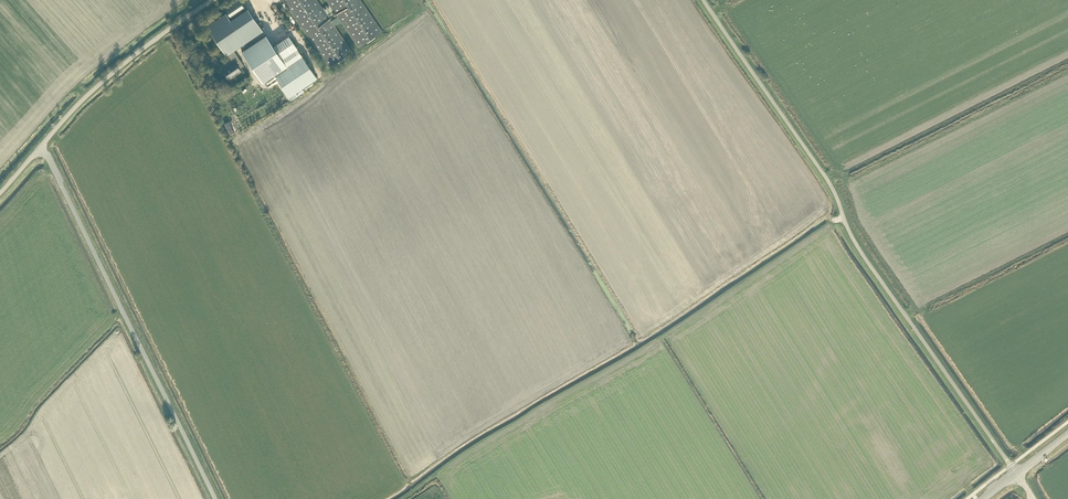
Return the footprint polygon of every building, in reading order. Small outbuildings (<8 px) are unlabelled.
[(228,79),(240,71),(239,68),(243,65),(233,50),(243,43),(260,31),(262,30),(247,9),(246,10),(239,0),(237,0),(225,8),(231,17),(231,16),(233,19),(230,20),(226,14),(208,26),(212,33),(211,33),(226,55),(227,54),(233,63),(232,64),(222,70),(228,79)] [(328,67),(352,51),(317,0),(283,0),(328,67)] [(358,47),(381,31),(360,0),(326,0),(358,47)] [(265,35),(241,51),(262,82),(274,74),(289,97),(296,92),(298,95),(305,90),(303,87),(317,78),(290,37),(284,41),(283,39),(272,46),(265,35)] [(229,133),(234,131),(229,122),(225,124),(229,133)]
